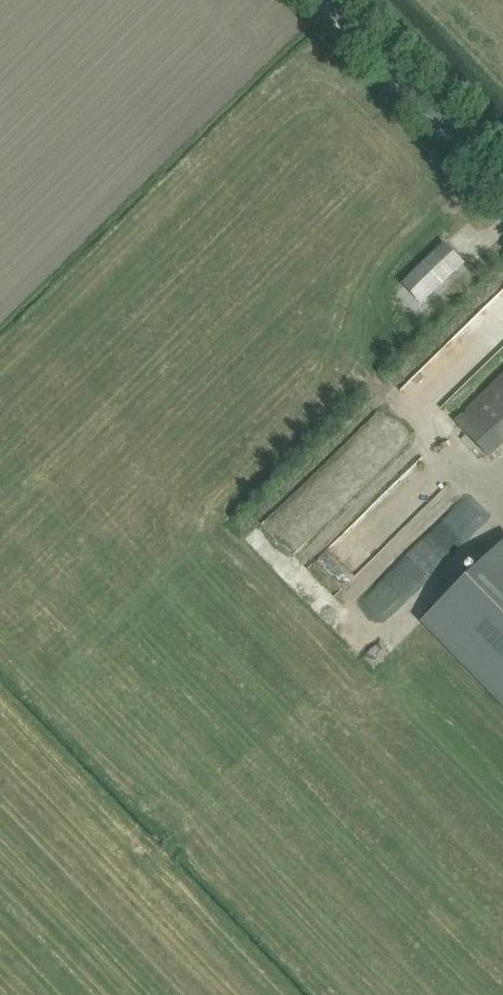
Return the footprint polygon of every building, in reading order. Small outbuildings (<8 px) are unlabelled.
[(445,246),(411,278),(428,295),(461,263),(445,246)] [(502,443),(502,376),(456,422),(489,456),(502,443)] [(327,515),(307,495),(297,506),(290,499),(262,527),(276,541),(288,528),(302,541),(327,515)] [(426,620),(502,698),(502,545),(426,620)]
